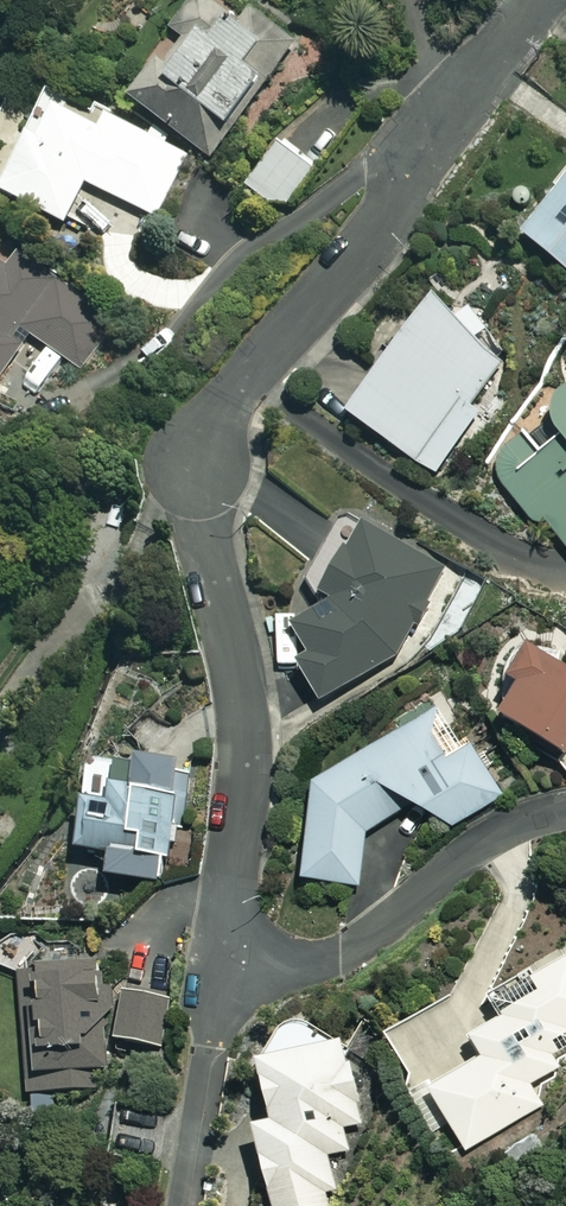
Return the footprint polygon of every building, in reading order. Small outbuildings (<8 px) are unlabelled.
[(212,158),(300,44),(252,7),(241,21),(214,0),(194,0),(172,29),(186,40),(168,63),(159,56),(129,95),(212,158)] [(46,85),(0,178),(0,192),(65,224),(86,182),(156,217),(187,153),(46,85)] [(312,172),(276,146),(248,184),(284,210),(312,172)] [(565,269),(565,179),(522,232),(565,269)] [(0,241),(0,373),(28,334),(79,370),(114,322),(0,241)] [(458,318),(430,299),(349,413),(436,476),(481,413),(470,405),(502,361),(476,342),(487,326),(464,310),(458,318)] [(499,454),(498,476),(538,524),(542,520),(565,548),(565,390),(543,409),(563,434),(539,454),(522,435),(499,454)] [(328,598),(291,632),(272,634),(278,681),(306,677),(323,704),(396,659),(446,566),(344,513),(305,586),(328,598)] [(528,646),(510,676),(521,683),(502,715),(565,753),(565,668),(528,646)] [(360,889),(368,832),(415,804),(453,828),(504,797),(473,745),(451,759),(426,717),(316,783),(302,881),(360,889)] [(169,848),(176,848),(181,807),(188,807),(192,776),(182,775),(184,759),(140,754),(139,762),(90,756),(79,848),(111,851),(108,875),(165,881),(169,848)] [(100,933),(0,941),(0,966),(19,974),(28,1094),(112,1087),(100,933)] [(489,1001),(498,1017),(470,1032),(485,1058),(431,1090),(468,1152),(543,1107),(531,1087),(565,1066),(552,1045),(565,1037),(565,956),(489,1001)] [(171,996),(123,989),(116,1039),(163,1046),(171,996)] [(303,1023),(285,1027),(261,1064),(274,1121),(257,1125),(275,1205),(330,1205),(328,1194),(338,1191),(330,1156),(350,1151),(345,1129),(365,1124),(345,1038),(324,1042),(303,1023)]
